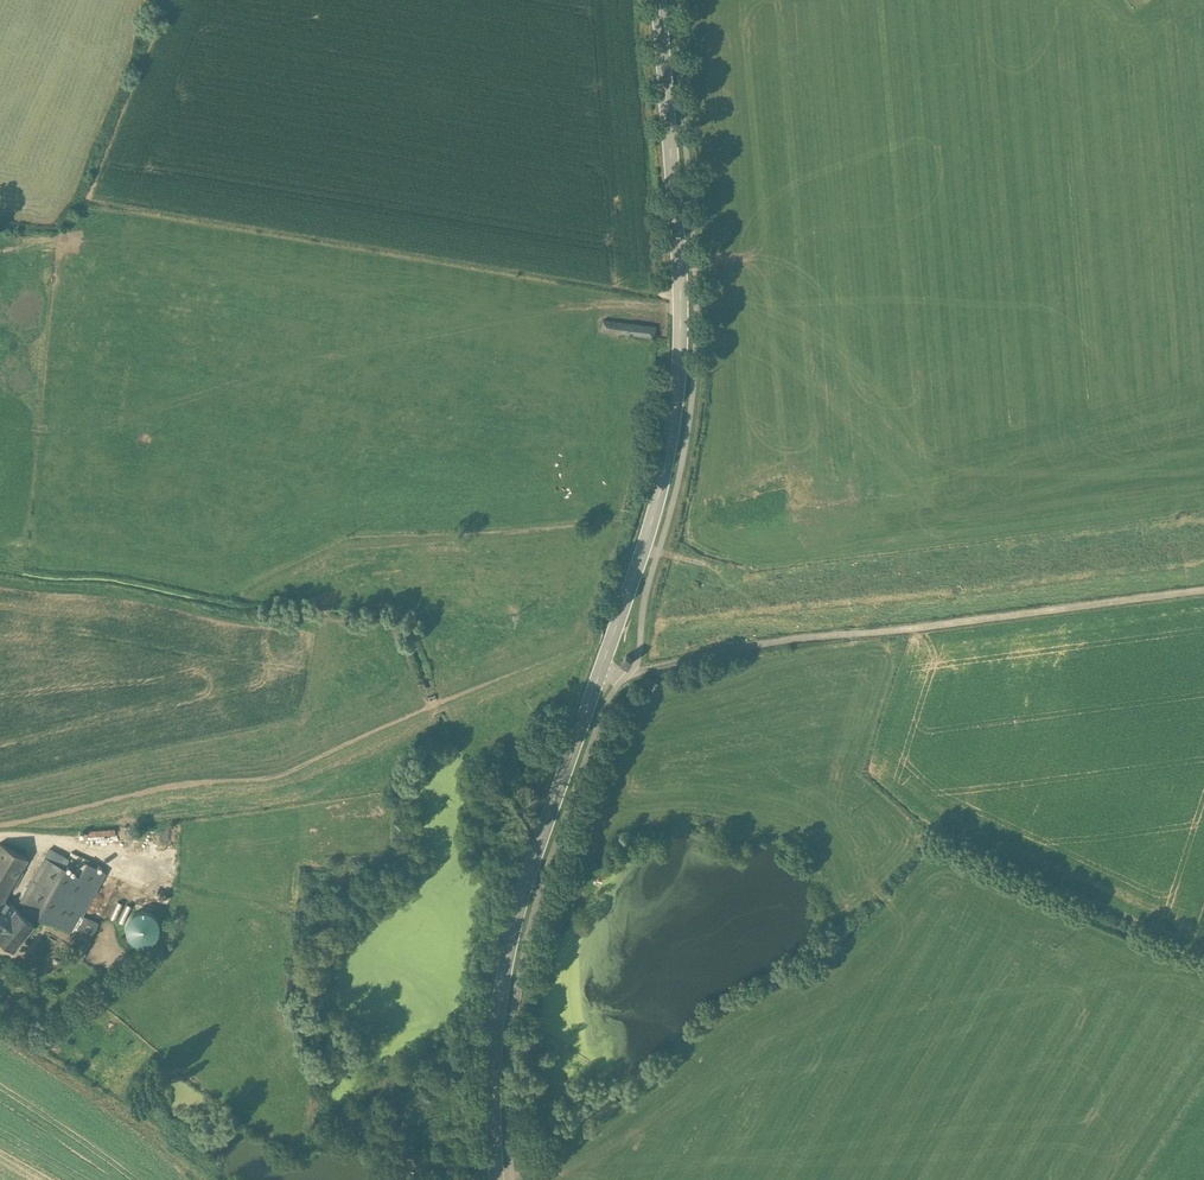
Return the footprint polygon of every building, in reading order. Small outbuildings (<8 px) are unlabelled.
[(655,326),(604,320),(602,330),(655,336),(656,331),(655,331),(655,326)] [(625,657),(623,660),(626,662),(629,664),(632,661),(634,658),(630,655),(627,653),(625,657)] [(1,842),(0,842),(0,895),(4,898),(9,889),(10,888),(9,888),(15,879),(15,878),(20,869),(21,869),(21,868),(26,858),(27,858),(27,857),(26,857),(1,842)] [(49,849),(21,900),(26,902),(21,911),(34,922),(38,918),(65,868),(64,868),(69,859),(49,849)] [(79,876),(58,927),(72,934),(82,915),(106,872),(87,862),(79,876)] [(65,868),(38,918),(58,927),(79,876),(65,868)] [(15,907),(4,898),(0,895),(0,925),(15,907)] [(15,907),(0,925),(0,938),(13,949),(34,922),(21,911),(15,907)] [(159,935),(160,928),(158,922),(155,916),(149,913),(142,911),(136,913),(130,917),(126,922),(125,929),(127,935),(130,941),(136,945),(143,946),(149,944),(155,941),(159,935)] [(98,923),(82,915),(72,934),(78,938),(70,957),(82,962),(98,923)]
